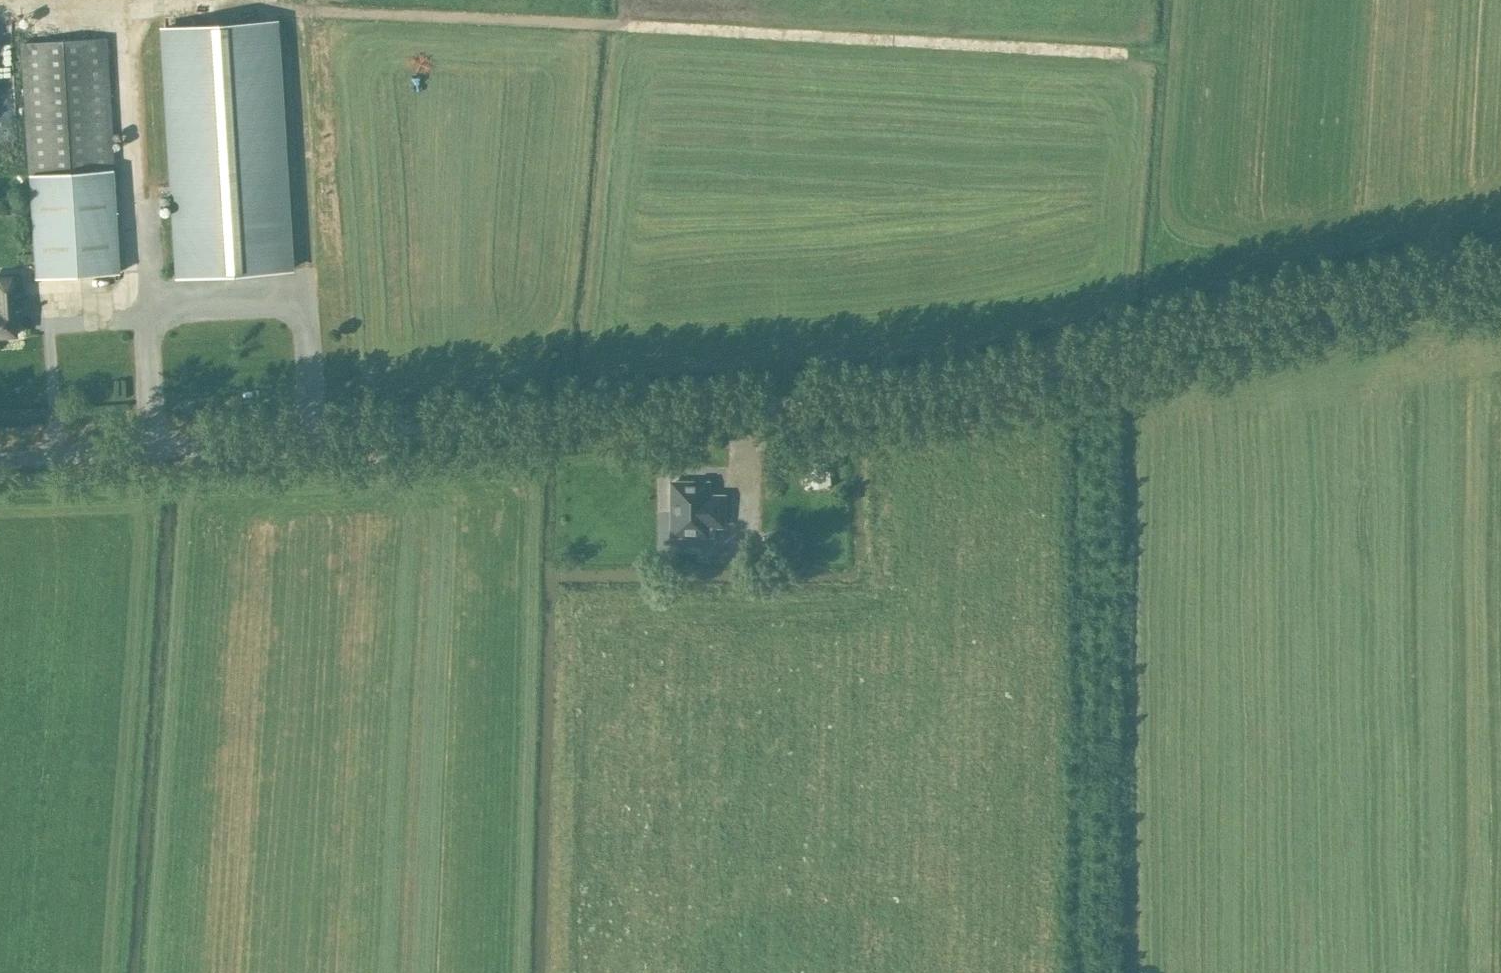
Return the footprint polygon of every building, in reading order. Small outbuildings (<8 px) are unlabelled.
[(164,30),(180,277),(289,270),(274,23),(164,30)] [(119,272),(111,135),(106,38),(21,43),(28,140),(37,277),(119,272)] [(0,276),(0,336),(16,335),(14,305),(22,304),(20,275),(0,276)] [(831,486),(831,468),(806,467),(806,485),(831,486)] [(680,513),(680,526),(688,526),(688,535),(707,535),(707,526),(723,526),(723,508),(716,508),(716,497),(707,497),(708,483),(672,483),(672,513),(680,513)]
